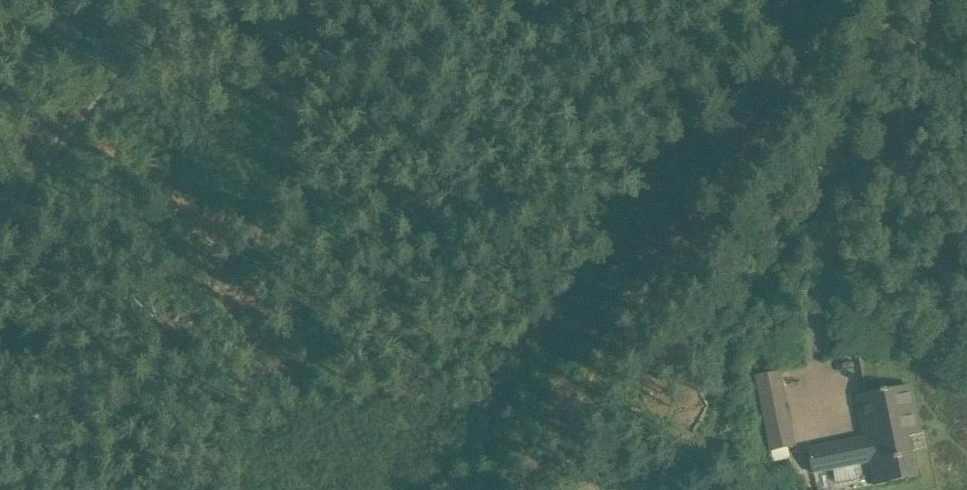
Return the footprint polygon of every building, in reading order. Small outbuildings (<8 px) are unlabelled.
[(770,452),(796,446),(781,370),(754,375),(770,452)] [(906,453),(903,438),(918,434),(909,387),(855,398),(864,437),(807,449),(812,474),(872,462),(874,472),(870,473),(873,487),(883,484),(883,483),(916,477),(911,452),(906,453)]
